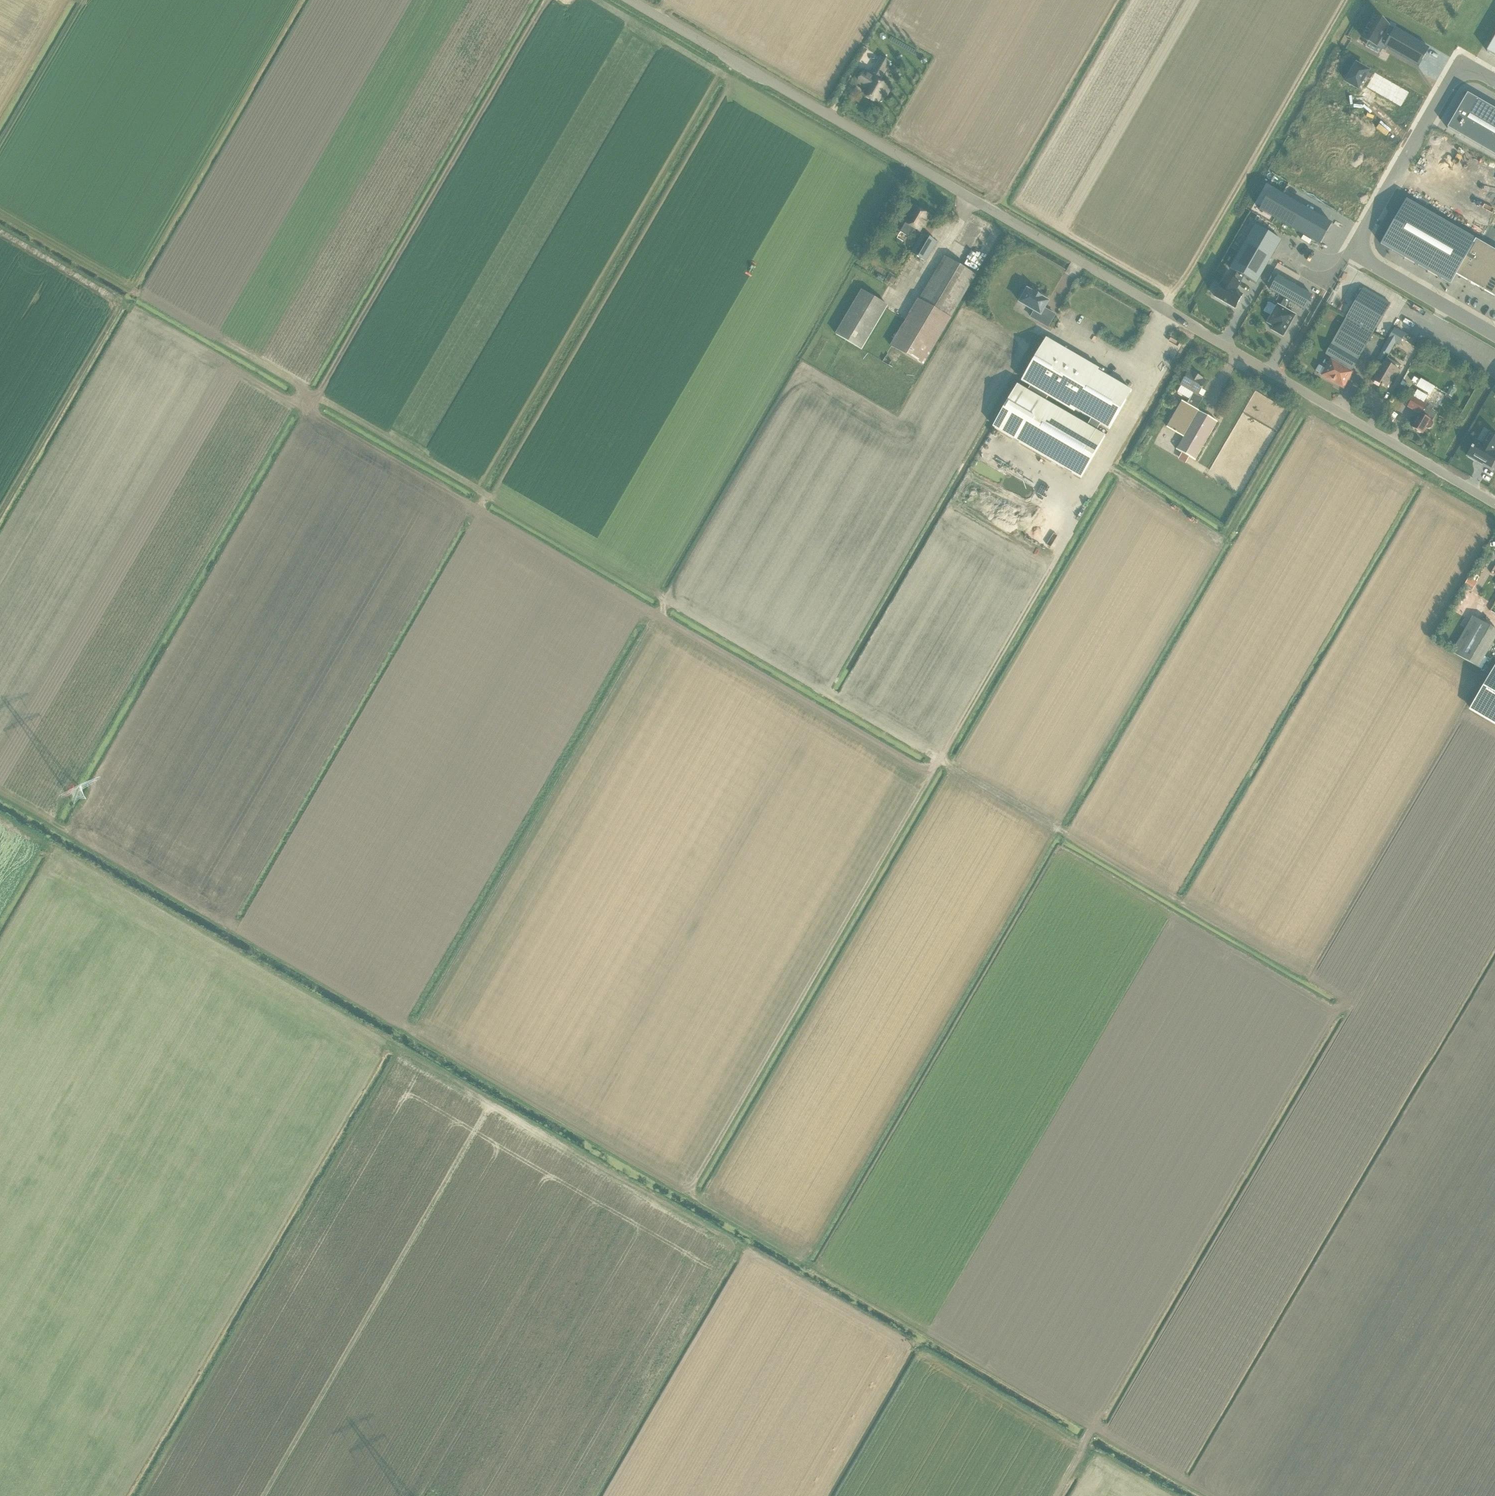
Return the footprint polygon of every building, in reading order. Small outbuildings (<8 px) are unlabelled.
[(1403,7),(1412,12),(1419,0),(1407,0),(1403,7)] [(1412,12),(1420,17),(1428,3),(1423,0),(1419,0),(1412,12)] [(1428,3),(1437,8),(1442,0),(1430,0),(1428,3)] [(1437,8),(1446,13),(1453,0),(1442,0),(1437,8)] [(1446,13),(1454,18),(1462,4),(1455,0),(1453,0),(1446,13)] [(1428,3),(1420,17),(1429,22),(1437,8),(1428,3)] [(1462,4),(1454,18),(1463,23),(1471,9),(1462,4)] [(1437,8),(1429,22),(1438,27),(1446,13),(1437,8)] [(1471,9),(1463,23),(1472,28),(1473,26),(1475,27),(1481,15),(1471,9)] [(1446,13),(1438,27),(1446,32),(1454,18),(1446,13)] [(1367,30),(1363,38),(1369,41),(1378,47),(1381,43),(1385,46),(1382,50),(1383,50),(1386,52),(1388,48),(1419,66),(1429,48),(1395,29),(1394,30),(1388,27),(1389,25),(1375,17),(1370,25),(1369,24),(1366,29),(1367,30)] [(1454,18),(1446,32),(1455,37),(1457,34),(1463,23),(1454,18)] [(1463,23),(1457,34),(1467,40),(1473,29),(1472,28),(1463,23)] [(865,72),(859,81),(871,88),(866,95),(876,101),(880,103),(883,103),(886,98),(885,97),(882,94),(887,86),(887,85),(886,83),(881,80),(885,74),(891,62),(881,56),(874,68),(870,75),(865,72)] [(1357,64),(1346,82),(1358,89),(1364,80),(1369,83),(1365,90),(1400,110),(1410,92),(1375,72),(1373,75),(1368,72),(1368,71),(1357,64)] [(1471,97),(1467,94),(1464,99),(1453,117),(1453,118),(1447,129),(1494,157),(1494,110),(1471,97)] [(1272,189),(1260,209),(1320,244),(1333,224),(1272,189)] [(1451,284),(1456,275),(1494,297),(1494,251),(1406,200),(1381,244),(1451,284)] [(915,228),(921,232),(930,216),(915,207),(902,232),(910,237),(915,228)] [(1255,225),(1230,269),(1237,273),(1233,279),(1240,283),(1244,277),(1256,284),(1281,240),(1255,225)] [(938,242),(923,233),(911,252),(926,261),(938,242)] [(923,365),(976,274),(946,257),(891,347),(923,365)] [(1226,276),(1215,296),(1235,308),(1243,295),(1236,291),(1241,284),(1240,284),(1240,283),(1233,279),(1233,280),(1226,276)] [(1278,276),(1270,290),(1285,298),(1280,306),(1286,309),(1291,301),(1305,310),(1313,296),(1278,276)] [(1056,315),(1054,314),(1045,309),(1050,301),(1027,288),(1018,303),(1033,312),(1030,317),(1048,328),(1056,315)] [(889,305),(862,289),(836,334),(863,349),(889,305)] [(1352,369),(1353,370),(1391,304),(1364,289),(1326,354),(1348,367),(1347,369),(1331,360),(1332,361),(1330,365),(1329,364),(1322,376),(1335,383),(1336,382),(1344,387),(1349,380),(1348,379),(1350,376),(1350,377),(1353,372),(1351,371),(1352,369)] [(1278,304),(1267,323),(1274,326),(1272,330),(1283,337),(1296,315),(1286,309),(1280,306),(1278,304)] [(1400,345),(1406,334),(1395,328),(1382,350),(1377,358),(1383,361),(1387,354),(1389,355),(1396,342),(1400,345)] [(1018,384),(993,427),(1081,478),(1106,435),(1097,430),(1100,424),(1109,429),(1132,391),(1045,340),(1023,379),(1032,384),(1028,390),(1018,384)] [(1401,366),(1388,358),(1387,358),(1384,362),(1373,380),(1387,388),(1394,375),(1396,376),(1400,370),(1399,369),(1401,366)] [(1183,401),(1167,427),(1184,437),(1177,449),(1196,460),(1218,421),(1198,409),(1203,400),(1198,397),(1207,381),(1200,377),(1199,379),(1189,372),(1181,385),(1178,392),(1190,399),(1188,403),(1183,401)] [(1442,395),(1446,386),(1431,378),(1428,384),(1424,382),(1421,388),(1425,391),(1427,387),(1442,395)] [(1460,385),(1456,394),(1462,397),(1466,388),(1460,385)] [(1433,421),(1437,414),(1432,411),(1435,406),(1427,402),(1427,403),(1424,402),(1429,393),(1419,387),(1414,396),(1408,407),(1421,414),(1413,427),(1423,433),(1426,428),(1428,429),(1431,428),(1434,423),(1433,421)] [(1468,455),(1469,456),(1468,457),(1474,461),(1475,459),(1479,461),(1483,464),(1483,463),(1491,468),(1494,461),(1494,451),(1494,449),(1494,436),(1489,433),(1483,444),(1476,441),(1472,449),(1468,455)] [(1044,524),(1052,528),(1055,521),(1047,518),(1044,524)] [(1466,582),(1464,586),(1471,591),(1474,587),(1466,582)] [(1479,668),(1494,640),(1494,629),(1473,616),(1452,652),(1479,668)] [(1494,672),(1472,709),(1494,723),(1494,673),(1494,672)]
